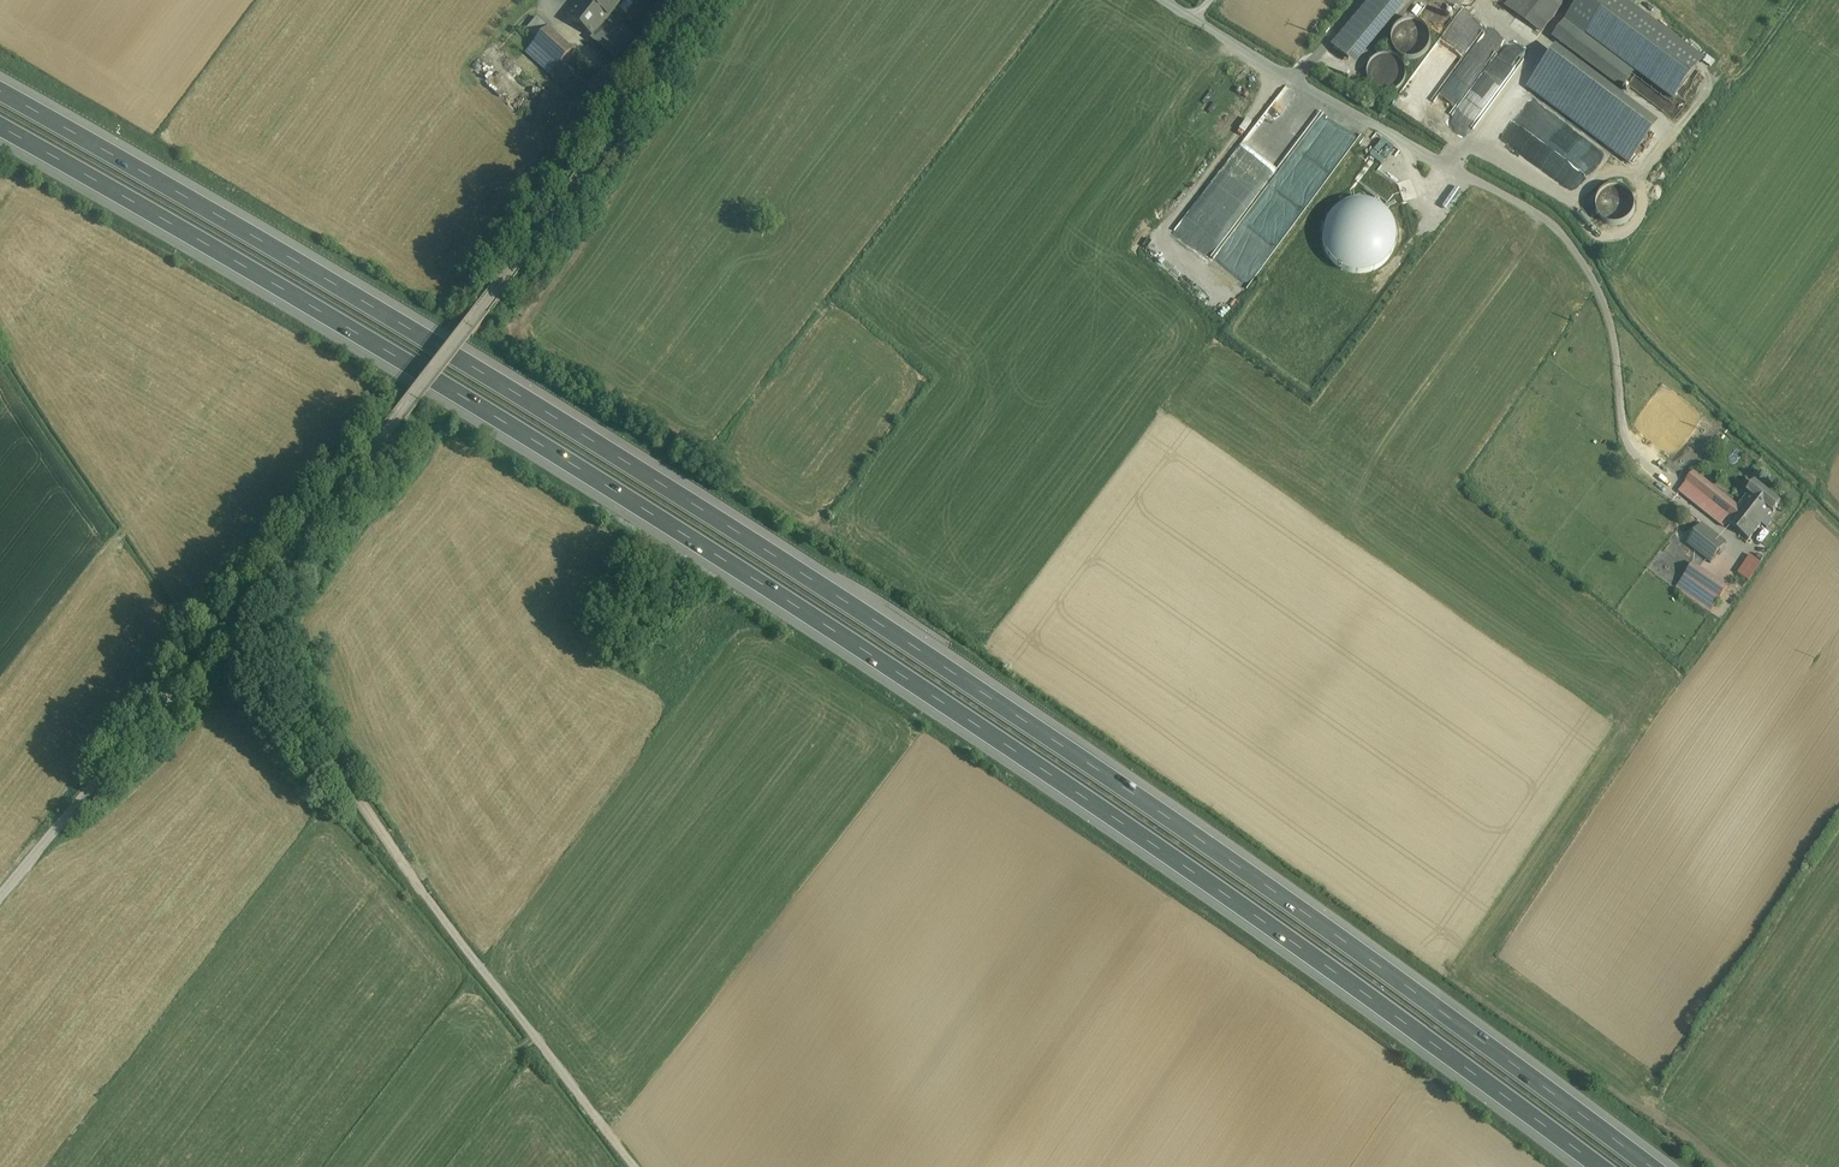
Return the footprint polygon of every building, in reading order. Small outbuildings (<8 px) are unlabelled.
[(566,15),(593,36),(609,15),(621,0),(578,0),(566,15)] [(1334,46),(1356,65),(1412,0),(1373,0),(1334,46)] [(1566,0),(1510,0),(1506,5),(1542,32),(1566,0)] [(1705,60),(1625,0),(1584,0),(1556,38),(1624,89),(1637,72),(1674,100),(1705,60)] [(1426,103),(1476,129),(1507,70),(1491,62),(1486,72),(1464,61),(1485,22),(1456,7),(1411,93),(1418,97),(1420,93),(1415,91),(1419,82),(1427,86),(1425,92),(1423,91),(1421,95),(1428,99),(1426,103)] [(615,58),(634,35),(609,15),(593,36),(590,39),(615,58)] [(1389,35),(1410,59),(1430,41),(1408,17),(1389,35)] [(571,51),(547,28),(525,52),(550,74),(563,60),(571,51)] [(1533,87),(1629,159),(1656,123),(1560,51),(1533,87)] [(1397,91),(1405,61),(1376,53),(1368,83),(1397,91)] [(1603,150),(1531,103),(1517,124),(1589,171),(1603,150)] [(1464,120),(1458,127),(1465,133),(1471,126),(1464,120)] [(1381,138),(1368,156),(1381,165),(1394,146),(1381,138)] [(1610,200),(1617,220),(1633,213),(1625,192),(1617,195),(1618,197),(1610,200)] [(1324,269),(1374,269),(1374,263),(1379,263),(1379,257),(1371,257),(1371,252),(1360,252),(1360,230),(1342,230),(1342,233),(1330,233),(1330,251),(1325,251),(1324,269)] [(1739,507),(1695,473),(1680,493),(1723,527),(1727,522),(1739,507)] [(1747,492),(1749,493),(1772,511),(1774,512),(1781,503),(1755,483),(1747,492)] [(1750,539),(1772,511),(1749,493),(1739,507),(1727,522),(1750,539)] [(1727,542),(1703,523),(1688,543),(1712,561),(1727,542)] [(1752,555),(1739,574),(1749,581),(1763,562),(1752,555)] [(1728,587),(1695,564),(1678,588),(1711,611),(1728,587)]
